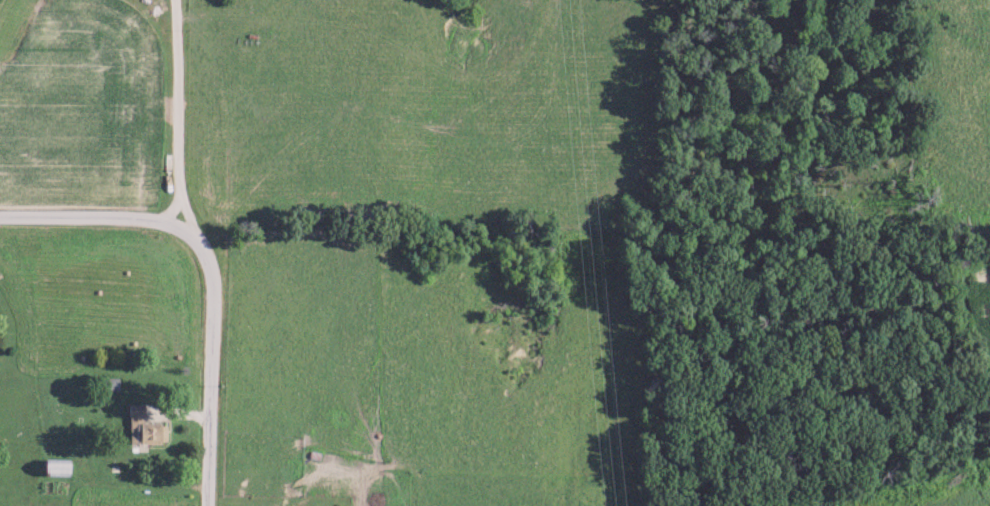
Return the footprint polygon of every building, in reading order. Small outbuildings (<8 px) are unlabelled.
[(142,403),(127,403),(127,420),(142,421),(142,403)] [(135,442),(164,442),(164,425),(136,425),(135,442)] [(64,460),(39,461),(40,475),(65,475),(64,460)]
